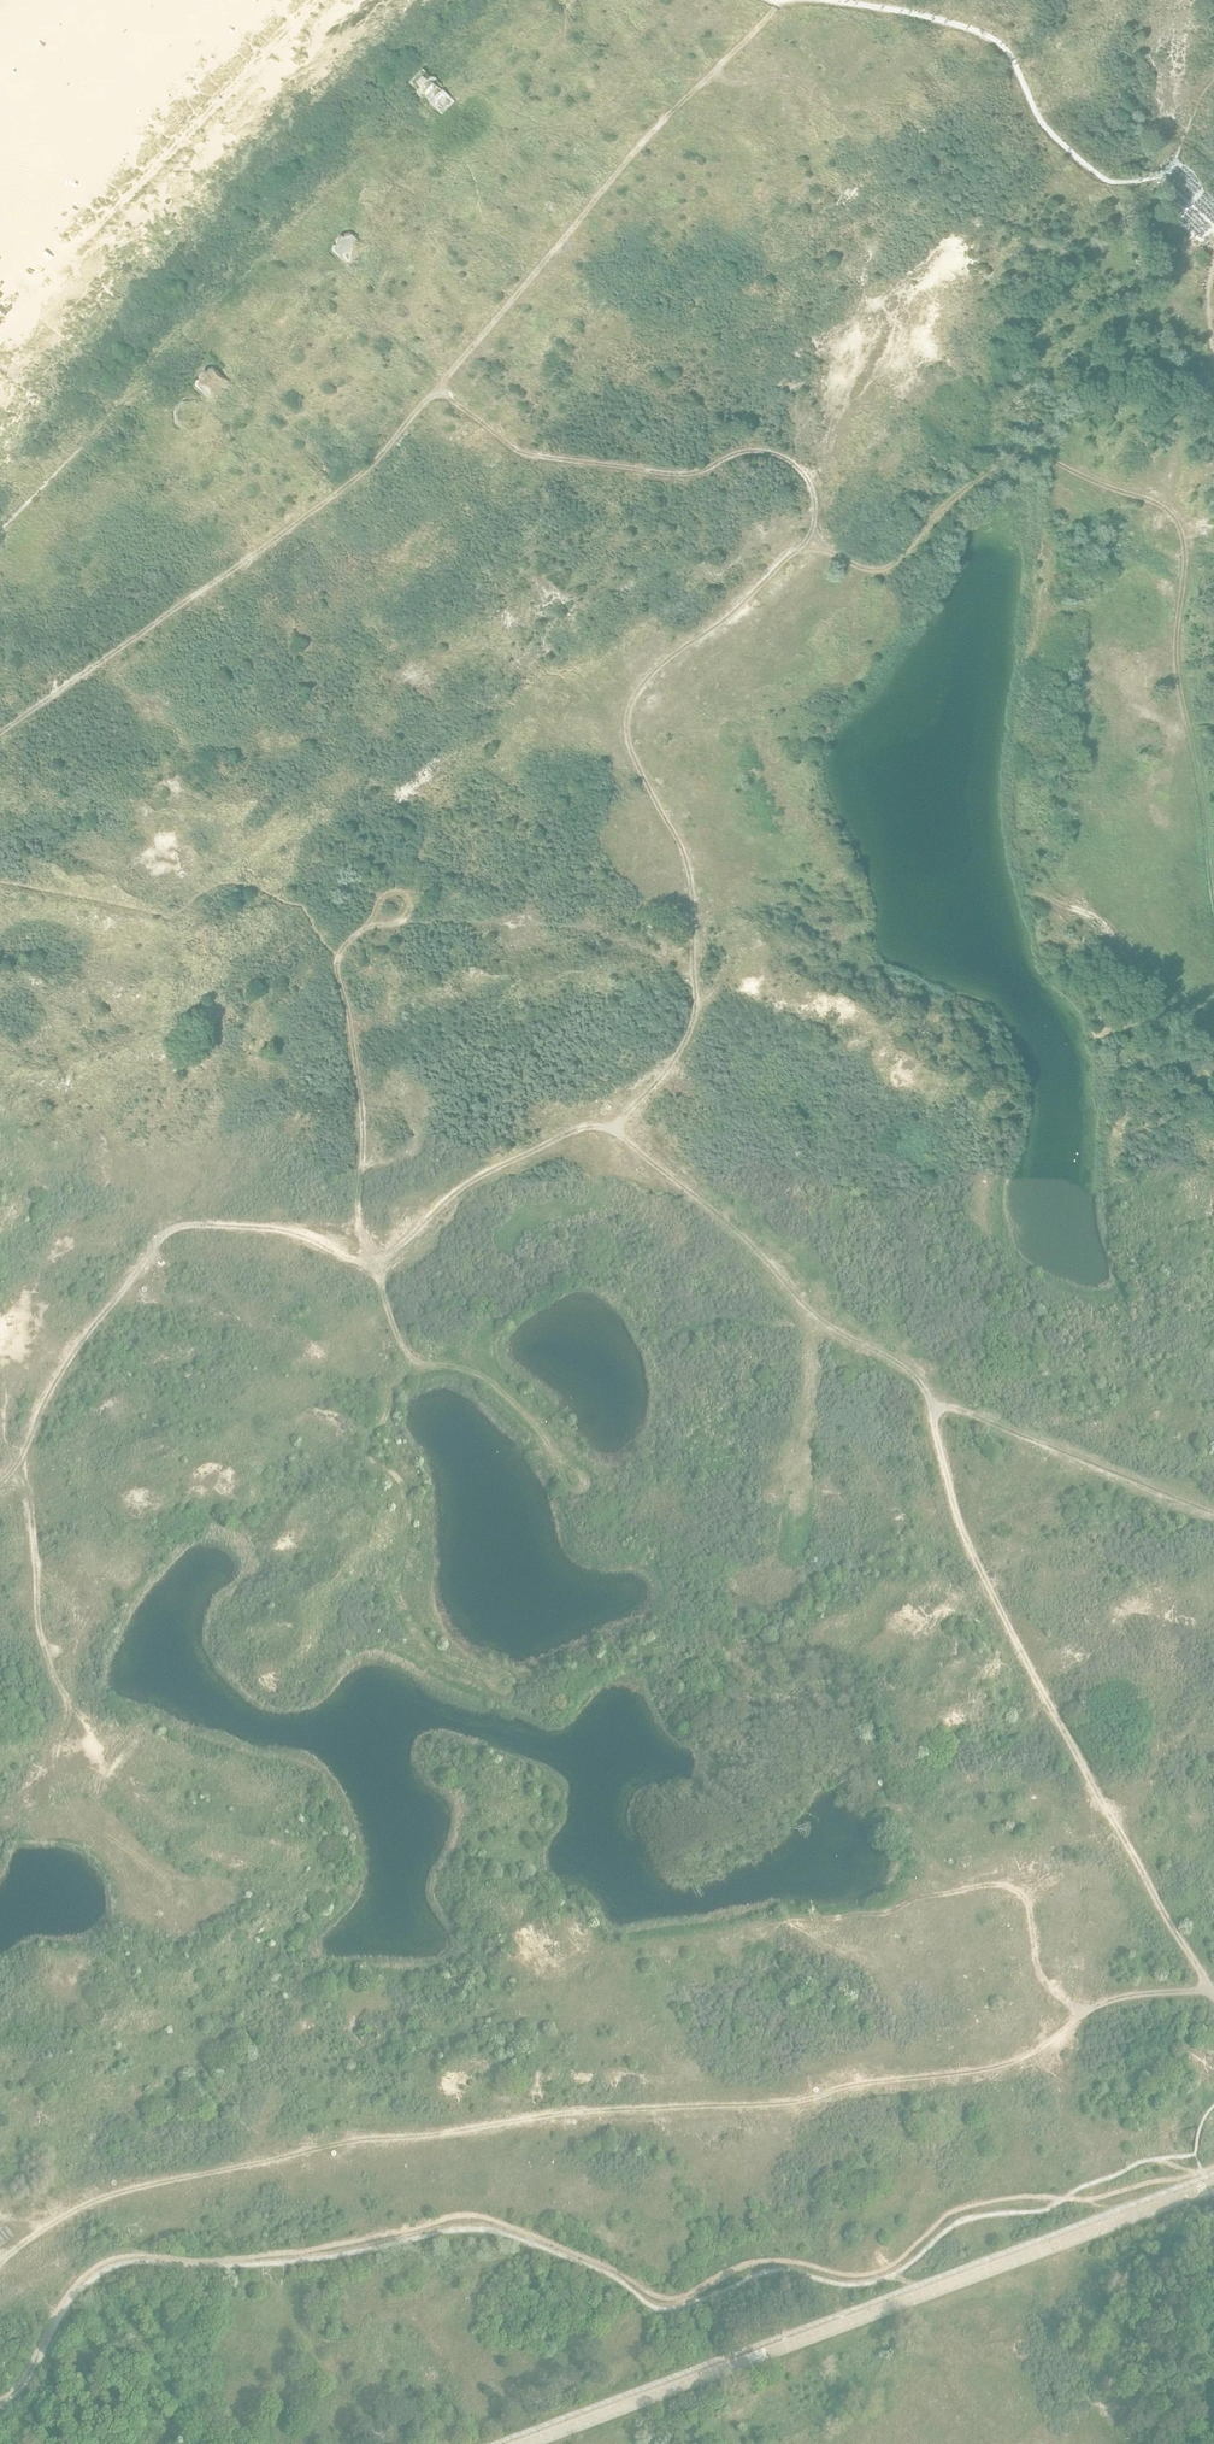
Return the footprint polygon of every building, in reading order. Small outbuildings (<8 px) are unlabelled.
[(457,99),(434,77),(430,77),(422,69),(408,83),(417,91),(417,94),(440,117),(457,99)] [(1009,151),(1021,152),(1022,139),(1012,137),(1007,135),(1005,137),(1010,140),(1009,151)] [(372,188),(366,189),(359,198),(361,204),(365,208),(372,207),(379,199),(377,193),(372,188)] [(549,197),(544,204),(551,208),(555,202),(549,197)] [(422,207),(422,210),(417,215),(423,221),(431,214),(424,206),(422,207)] [(656,230),(647,225),(638,239),(649,245),(657,233),(663,232),(662,228),(656,230)] [(335,254),(350,266),(366,248),(353,235),(350,238),(345,238),(341,239),(339,240),(338,242),(338,245),(338,248),(338,249),(335,254)] [(195,389),(211,401),(228,383),(213,369),(210,368),(208,370),(207,371),(206,373),(204,372),(201,372),(199,374),(197,376),(197,378),(197,381),(196,382),(195,384),(194,387),(195,389)] [(242,401),(242,405),(238,409),(243,416),(251,408),(245,401),(242,401)]
